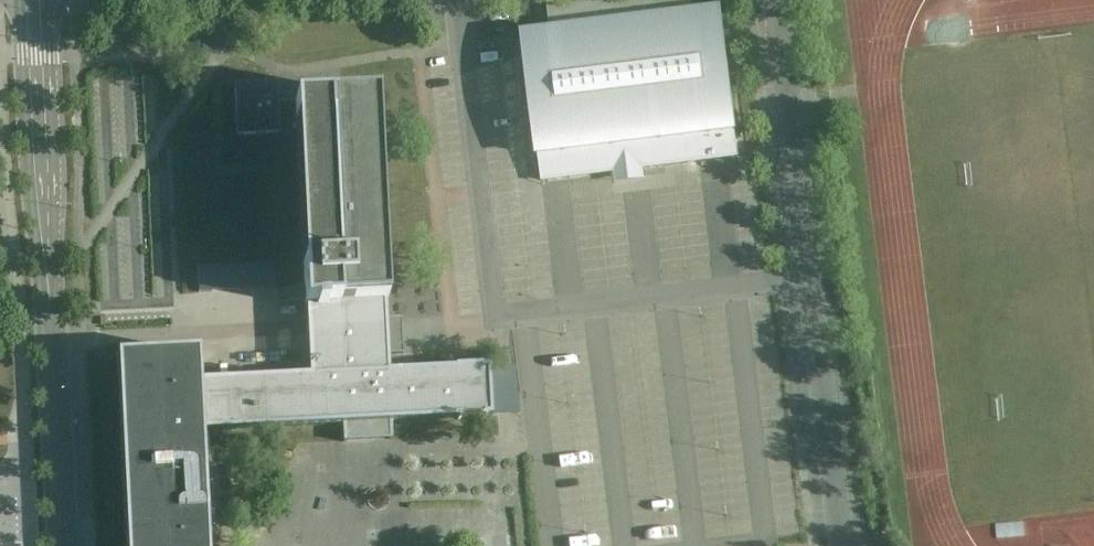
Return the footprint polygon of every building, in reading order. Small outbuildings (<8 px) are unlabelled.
[(542,172),(610,162),(637,158),(747,143),(743,115),(730,23),(727,2),(700,6),(699,0),(588,0),(551,5),(554,27),(522,31),(542,172)] [(236,88),(240,138),(284,135),(280,85),(236,88)] [(313,381),(204,386),(206,431),(349,424),(350,441),(395,439),(394,425),(498,419),(495,373),(396,378),(382,97),(335,99),(300,101),(302,134),(309,285),(313,381)] [(204,386),(202,360),(120,364),(129,545),(212,545),(206,431),(204,386)]
